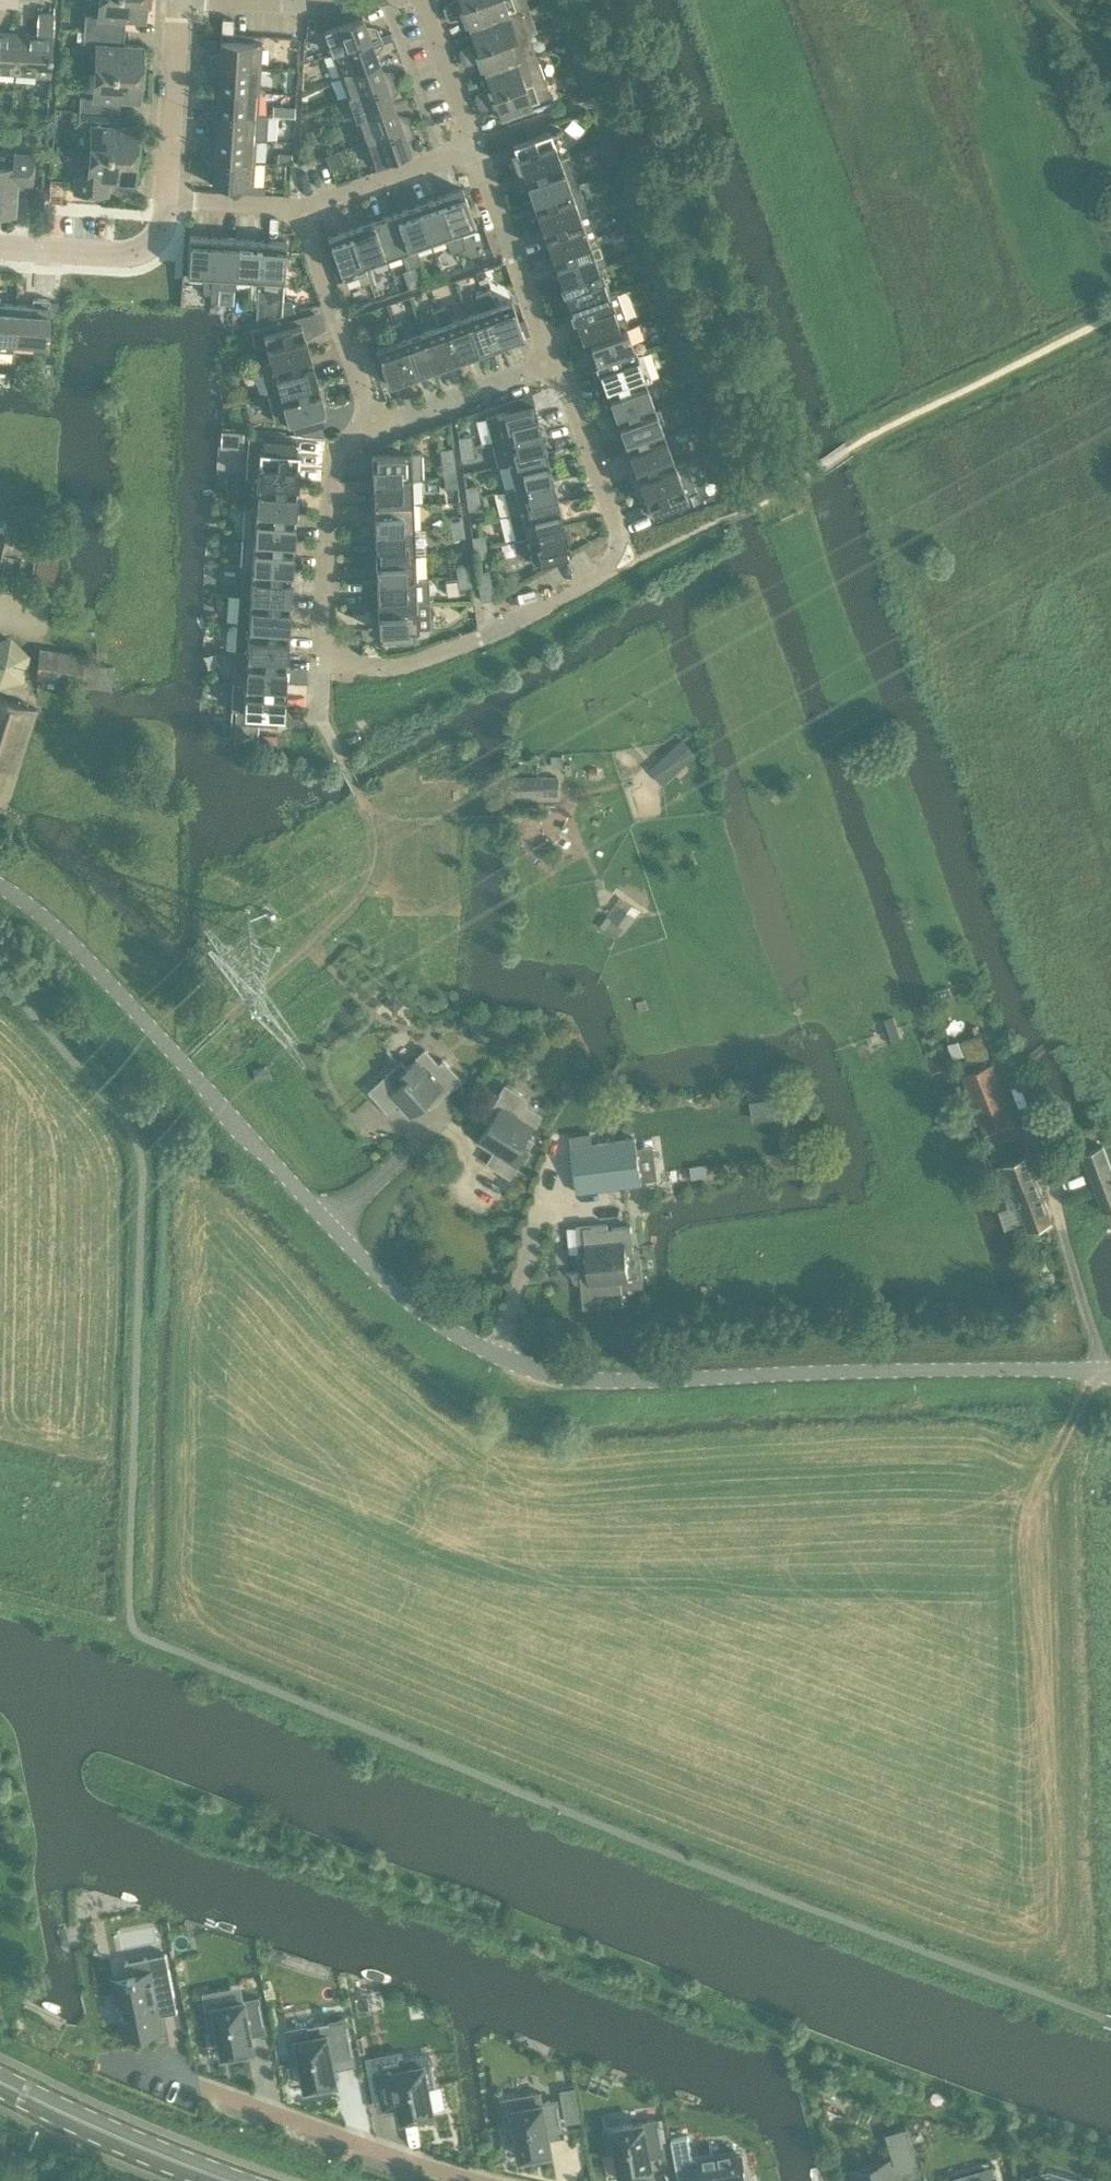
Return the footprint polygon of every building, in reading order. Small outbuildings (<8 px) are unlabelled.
[(84,29),(115,31),(116,18),(145,19),(145,18),(143,18),(144,9),(149,5),(150,0),(99,0),(98,15),(85,14),(84,29)] [(450,5),(454,16),(463,12),(469,29),(520,11),(528,8),(525,0),(481,0),(461,7),(459,2),(450,5)] [(450,5),(442,7),(447,19),(454,16),(450,5)] [(520,11),(469,29),(475,47),(477,52),(528,34),(536,31),(528,8),(520,11)] [(37,34),(16,33),(14,73),(50,76),(54,13),(38,12),(37,34)] [(324,29),(332,53),(380,36),(377,28),(367,31),(362,16),(324,29)] [(222,32),(233,33),(233,19),(222,19),(222,32)] [(97,45),(95,71),(145,74),(146,62),(141,57),(141,48),(143,48),(143,47),(114,45),(115,31),(84,29),(84,31),(77,30),(76,40),(83,40),(83,44),(97,45)] [(14,73),(16,33),(0,32),(0,73),(14,73)] [(475,47),(466,49),(470,60),(478,56),(485,74),(536,56),(528,34),(477,52),(475,47)] [(332,53),(340,75),(378,61),(373,47),(383,44),(380,36),(332,53)] [(209,56),(209,65),(260,68),(261,43),(221,41),(220,57),(209,56)] [(466,49),(458,51),(463,64),(470,60),(466,49)] [(536,56),(485,74),(491,92),(493,96),(544,78),(536,56)] [(340,75),(348,97),(396,80),(393,72),(383,76),(378,61),(340,75)] [(219,74),(218,89),(258,92),(260,68),(209,65),(208,73),(219,74)] [(80,95),(79,110),(112,112),(113,99),(140,101),(140,99),(138,99),(139,91),(144,86),(145,74),(95,71),(93,96),(80,95)] [(491,92),(482,94),(486,105),(494,101),(501,120),(552,101),(544,78),(493,96),(491,92)] [(348,97),(356,119),(394,106),(389,92),(399,88),(396,80),(348,97)] [(207,104),(206,112),(257,115),(258,92),(218,89),(217,104),(207,104)] [(482,94),(474,96),(478,108),(486,105),(482,94)] [(295,106),(273,105),(272,115),(294,117),(295,106)] [(356,119),(364,142),(412,125),(409,117),(399,120),(394,106),(356,119)] [(91,126),(90,152),(140,155),(141,143),(136,138),(136,129),(138,129),(138,128),(111,126),(112,112),(79,110),(78,125),(91,126)] [(216,121),(215,136),(255,139),(267,139),(268,116),(257,115),(206,112),(205,121),(216,121)] [(412,125),(364,142),(372,165),(375,164),(386,160),(410,151),(405,136),(414,133),(412,125)] [(317,126),(301,132),(300,146),(322,140),(319,133),(317,126)] [(550,130),(513,143),(523,171),(560,158),(568,155),(569,155),(560,129),(551,133),(550,130)] [(204,151),(203,159),(254,162),(255,139),(215,136),(214,151),(204,151)] [(339,149),(325,154),(330,169),(344,164),(339,149)] [(140,155),(90,152),(88,177),(75,176),(74,192),(107,194),(108,180),(135,181),(135,180),(133,180),(134,171),(139,167),(140,155)] [(292,153),(278,152),(278,163),(291,164),(292,153)] [(3,212),(13,212),(13,214),(14,214),(16,187),(30,188),(32,155),(14,154),(13,167),(0,166),(0,214),(3,212)] [(560,158),(523,171),(532,198),(569,185),(577,182),(568,155),(560,158)] [(254,162),(203,159),(203,168),(213,168),(212,184),(237,186),(252,187),(254,162)] [(386,160),(375,164),(376,170),(388,166),(386,160)] [(569,185),(532,198),(542,226),(579,213),(587,210),(577,182),(569,185)] [(252,187),(237,186),(237,193),(264,195),(264,188),(252,187)] [(463,188),(439,197),(458,251),(465,248),(461,231),(476,225),(463,188)] [(50,190),(49,201),(60,201),(60,190),(50,190)] [(439,197),(417,205),(430,242),(444,237),(452,253),(458,251),(439,197)] [(417,205),(395,212),(414,266),(421,264),(417,246),(430,242),(417,205)] [(579,213),(542,226),(551,253),(588,240),(597,237),(587,210),(579,213)] [(395,212),(373,220),(386,257),(399,253),(407,269),(414,266),(395,212)] [(373,220),(350,228),(369,282),(376,280),(372,262),(386,257),(373,220)] [(369,282),(350,228),(327,236),(343,281),(358,276),(363,284),(369,282)] [(189,236),(187,275),(202,276),(204,294),(211,294),(214,237),(189,236)] [(211,294),(210,301),(217,302),(218,288),(235,289),(235,278),(238,238),(214,237),(211,294)] [(588,240),(551,253),(561,280),(598,267),(606,264),(597,237),(588,240)] [(238,238),(235,278),(249,279),(251,297),(251,309),(257,309),(258,297),(261,240),(238,238)] [(257,309),(256,321),(281,315),(281,314),(294,311),(291,300),(282,300),(283,281),(286,241),(261,240),(258,297),(257,309)] [(598,267),(561,280),(571,307),(608,294),(598,267)] [(489,289),(482,291),(501,345),(524,337),(511,300),(497,305),(489,289)] [(479,311),(466,316),(479,353),(501,345),(482,291),(475,294),(479,311)] [(608,294),(571,307),(581,335),(582,335),(589,340),(626,327),(628,327),(616,291),(608,294)] [(16,304),(14,343),(47,345),(50,299),(33,298),(32,305),(16,304)] [(14,343),(16,304),(0,303),(0,351),(13,352),(14,343)] [(444,305),(438,307),(457,361),(479,353),(466,316),(452,321),(444,305)] [(435,327),(421,332),(434,369),(457,361),(438,307),(431,309),(435,327)] [(267,347),(271,362),(309,352),(301,323),(299,323),(297,317),(250,330),(255,347),(267,347)] [(400,320),(393,323),(412,377),(434,369),(421,332),(408,337),(400,320)] [(412,377),(393,323),(386,325),(390,343),(376,348),(389,385),(412,377)] [(626,327),(589,340),(599,369),(636,356),(626,327)] [(266,393),(279,390),(317,380),(309,352),(271,362),(259,366),(266,393)] [(636,356),(599,369),(609,396),(646,383),(654,380),(644,353),(636,356)] [(317,380),(279,390),(266,393),(274,422),(290,418),(293,430),(300,428),(321,423),(324,422),(321,409),(324,408),(317,380)] [(646,383),(609,396),(618,423),(655,410),(646,383)] [(486,416),(492,442),(541,430),(534,404),(486,416)] [(655,410),(618,423),(628,450),(665,437),(655,410)] [(321,423),(300,428),(302,435),(325,437),(321,423)] [(498,466),(508,463),(546,454),(541,430),(492,442),(498,466)] [(471,435),(458,437),(459,448),(473,446),(471,435)] [(246,479),(257,479),(296,482),(298,452),(294,452),(295,439),(248,436),(246,479)] [(665,437),(628,450),(637,477),(675,464),(665,437)] [(473,446),(459,448),(461,459),(474,457),(473,446)] [(453,447),(440,449),(443,477),(457,476),(453,447)] [(421,452),(371,454),(372,480),(412,479),(422,478),(421,452)] [(508,463),(514,487),(552,478),(546,454),(508,463)] [(675,464),(637,477),(647,506),(651,504),(655,516),(685,506),(689,504),(685,493),(695,489),(685,462),(675,466),(675,464)] [(457,476),(443,477),(445,489),(458,487),(457,476)] [(504,490),(509,514),(558,502),(552,478),(514,487),(504,490)] [(257,479),(255,508),(295,511),(296,482),(257,479)] [(412,479),(372,480),(373,505),(413,504),(412,479)] [(478,485),(465,487),(466,498),(479,496),(478,485)] [(479,496),(466,498),(468,509),(481,507),(479,496)] [(515,538),(526,536),(564,527),(558,502),(509,514),(515,538)] [(413,504),(373,505),(374,530),(414,529),(413,504)] [(242,536),(254,537),(293,539),(295,511),(255,508),(244,507),(242,536)] [(462,515),(449,516),(450,527),(463,526),(462,515)] [(463,526),(450,527),(452,538),(465,537),(463,526)] [(564,527),(526,536),(532,561),(570,552),(564,527)] [(414,529),(374,530),(375,555),(415,554),(414,529)] [(485,534),(471,536),(473,547),(486,545),(485,534)] [(241,565),(252,566),(291,568),(293,539),(254,537),(242,536),(241,565)] [(486,545),(473,547),(474,558),(488,556),(486,545)] [(415,554),(375,555),(376,580),(416,578),(415,554)] [(469,564),(455,566),(457,577),(470,575),(469,564)] [(252,566),(250,595),(289,597),(291,568),(252,566)] [(476,571),(480,600),(493,598),(489,569),(476,571)] [(470,575),(457,577),(458,588),(472,586),(470,575)] [(416,578),(376,580),(377,605),(416,603),(430,603),(429,578),(416,578)] [(237,623),(248,623),(288,626),(289,597),(250,595),(239,594),(237,623)] [(416,603),(377,605),(378,631),(382,631),(382,643),(414,642),(413,630),(417,629),(416,603)] [(235,651),(247,652),(286,655),(288,626),(248,623),(237,623),(235,651)] [(112,667),(82,662),(83,656),(38,649),(34,677),(109,689),(112,667)] [(233,680),(245,681),(284,683),(286,655),(247,652),(235,651),(233,680)] [(284,683),(245,681),(233,680),(232,710),(236,710),(235,723),(277,726),(279,713),(282,713),(284,683)] [(4,806),(35,707),(0,697),(0,804),(4,806)] [(652,770),(663,782),(694,754),(683,741),(652,770)] [(512,795),(512,797),(559,798),(560,778),(547,778),(512,777),(512,795)] [(606,914),(599,925),(615,936),(621,939),(638,913),(629,907),(626,911),(621,907),(613,919),(606,914)] [(902,1038),(894,1015),(880,1020),(889,1043),(902,1038)] [(978,1045),(975,1035),(949,1043),(954,1060),(964,1057),(962,1050),(978,1045)] [(368,1091),(388,1112),(398,1102),(411,1116),(434,1095),(438,1100),(461,1080),(443,1059),(438,1064),(425,1050),(407,1067),(401,1061),(368,1091)] [(993,1062),(965,1073),(991,1142),(1019,1131),(993,1062)] [(525,1105),(529,1099),(506,1085),(489,1111),(495,1114),(478,1141),(494,1150),(486,1163),(510,1178),(534,1140),(528,1136),(541,1115),(525,1105)] [(778,1096),(750,1101),(753,1121),(781,1117),(778,1096)] [(572,1146),(570,1146),(576,1192),(642,1184),(641,1181),(659,1179),(654,1144),(637,1146),(636,1138),(592,1144),(591,1133),(570,1136),(572,1146)] [(1105,1212),(1110,1210),(1110,1169),(1102,1145),(1083,1153),(1105,1212)] [(1008,1208),(1019,1204),(1029,1228),(1052,1219),(1035,1175),(1027,1153),(993,1165),(1008,1208)] [(707,1162),(688,1166),(691,1179),(709,1176),(707,1162)] [(586,1254),(578,1255),(583,1308),(623,1304),(621,1280),(628,1280),(626,1251),(633,1251),(631,1226),(608,1228),(607,1224),(583,1227),(586,1254)] [(169,1966),(111,1977),(116,2003),(123,2001),(125,2014),(119,2016),(123,2036),(164,2028),(159,1997),(174,1994),(169,1966)] [(215,2005),(205,2007),(209,2032),(219,2030),(223,2054),(254,2049),(251,2029),(267,2026),(266,2022),(264,2022),(261,2002),(262,2001),(261,1997),(246,1999),(215,2005)] [(304,2090),(340,2083),(337,2069),(337,2068),(357,2065),(355,2052),(353,2052),(348,2025),(349,2025),(348,2016),(328,2020),(329,2021),(309,2025),(309,2024),(285,2028),(292,2065),(299,2063),(304,2090)] [(401,2121),(436,2114),(431,2087),(438,2086),(438,2083),(436,2083),(433,2064),(434,2064),(432,2053),(404,2058),(402,2050),(366,2057),(376,2111),(398,2107),(401,2121)] [(519,2160),(554,2154),(555,2154),(552,2138),(565,2136),(563,2123),(562,2124),(558,2104),(559,2104),(558,2098),(543,2100),(541,2091),(501,2098),(507,2134),(514,2133),(519,2160)] [(658,2119),(604,2128),(608,2153),(615,2151),(620,2178),(654,2172),(650,2150),(664,2148),(658,2119)] [(921,2175),(906,2126),(886,2132),(893,2157),(853,2169),(857,2180),(900,2180),(921,2175)] [(672,2138),(679,2174),(691,2171),(693,2180),(746,2180),(743,2162),(738,2163),(735,2147),(697,2154),(698,2157),(692,2158),(688,2135),(672,2138)] [(943,2179),(944,2180),(998,2180),(997,2179),(999,2178),(998,2174),(996,2174),(993,2165),(943,2179)] [(1016,2179),(1016,2180),(1086,2180),(1048,2169),(1016,2179)]
